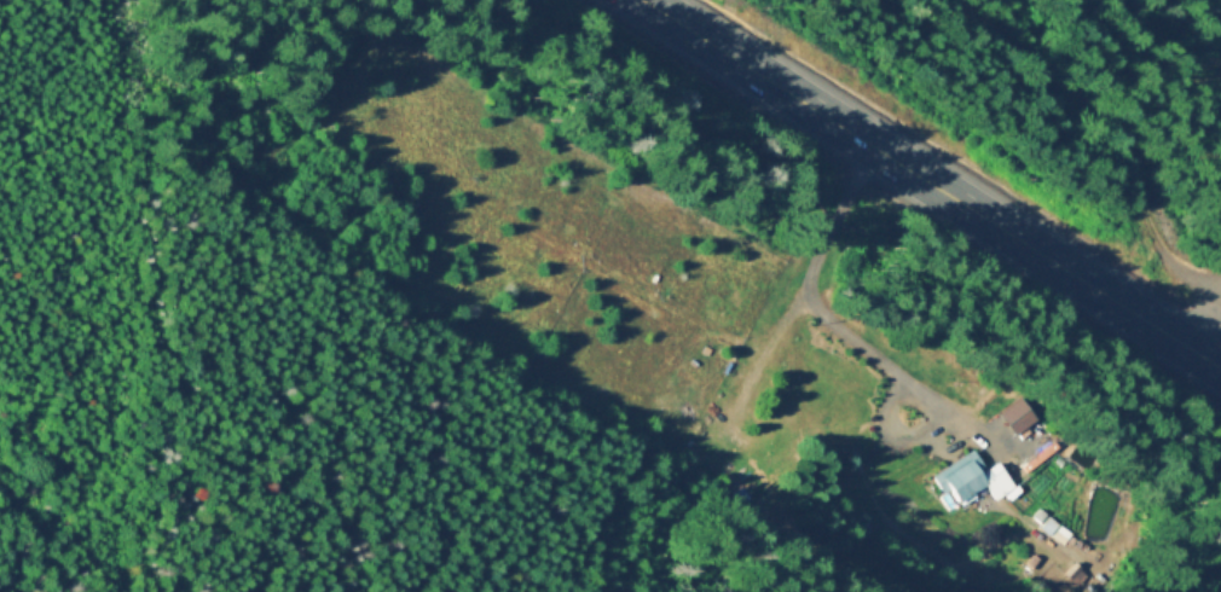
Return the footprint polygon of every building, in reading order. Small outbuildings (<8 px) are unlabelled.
[(927,473),(940,494),(939,495),(947,508),(982,485),(991,499),(1010,486),(995,461),(982,470),(968,447),(927,473)] [(1059,573),(1076,585),(1086,572),(1079,567),(1091,551),(1034,510),(1027,521),(1078,558),(1073,564),(1068,560),(1059,573)]
